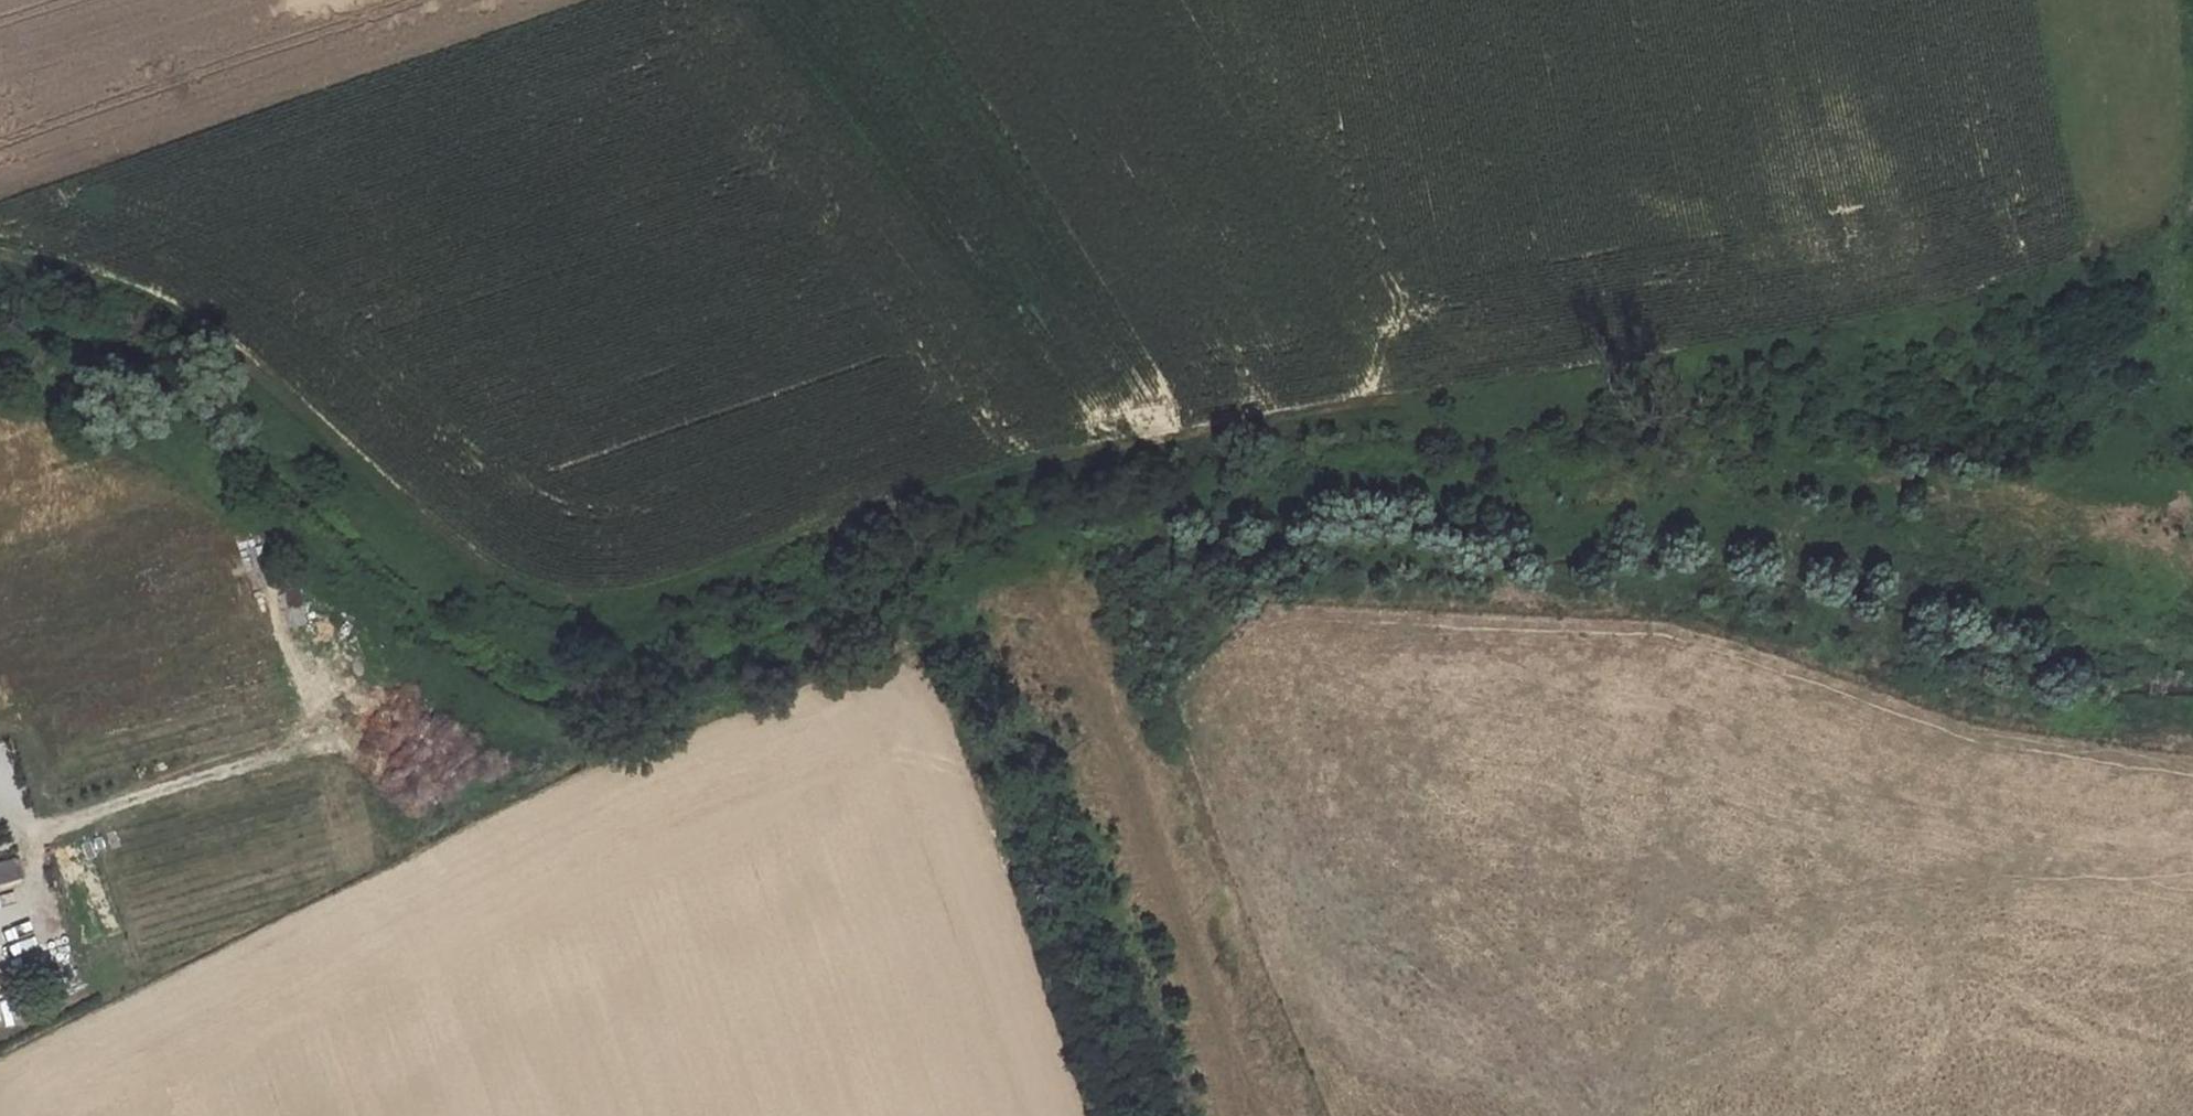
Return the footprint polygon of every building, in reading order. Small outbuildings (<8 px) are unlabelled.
[(0,861),(0,885),(38,873),(31,852),(0,861)]
